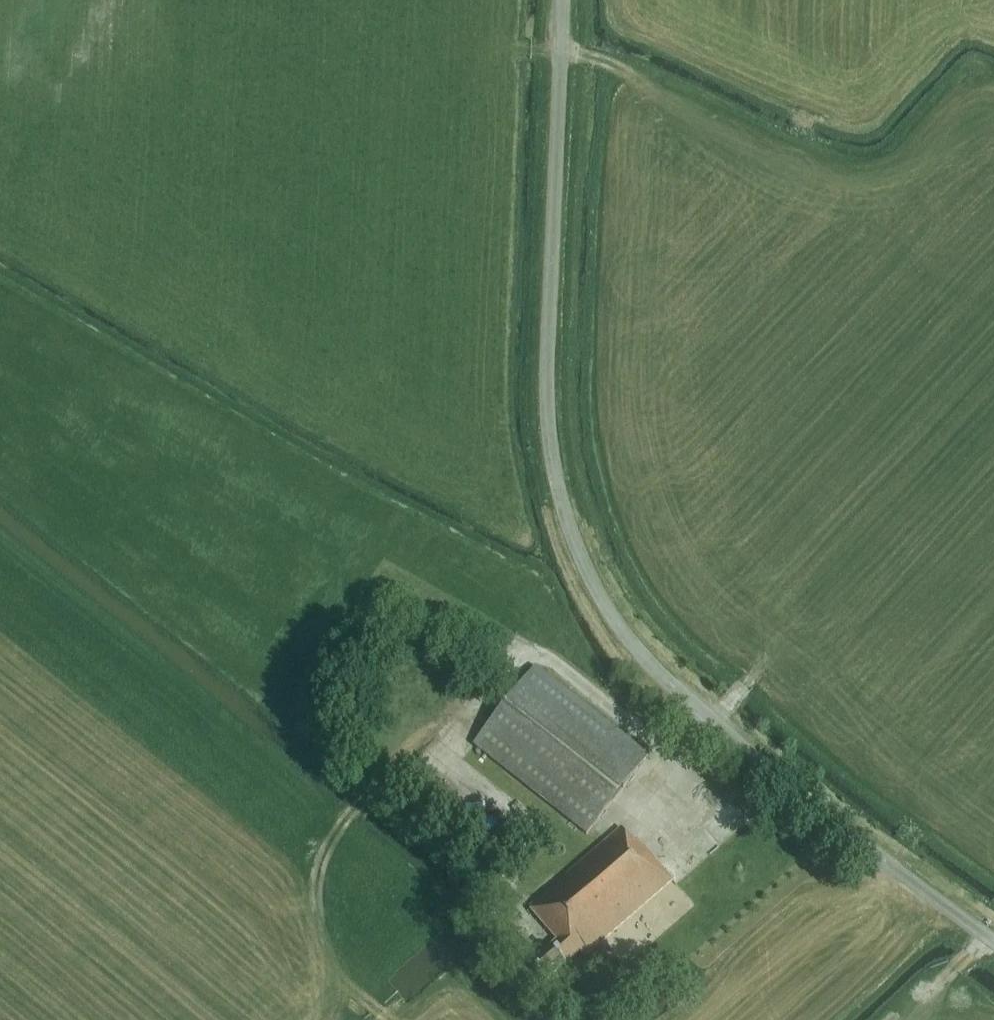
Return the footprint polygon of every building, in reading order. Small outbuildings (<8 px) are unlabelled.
[(536,667),(475,745),(587,834),(649,756),(536,667)] [(552,946),(531,964),(546,981),(567,963),(566,963),(580,951),(585,957),(673,881),(638,841),(635,843),(622,828),(530,908),(558,941),(552,946)]
